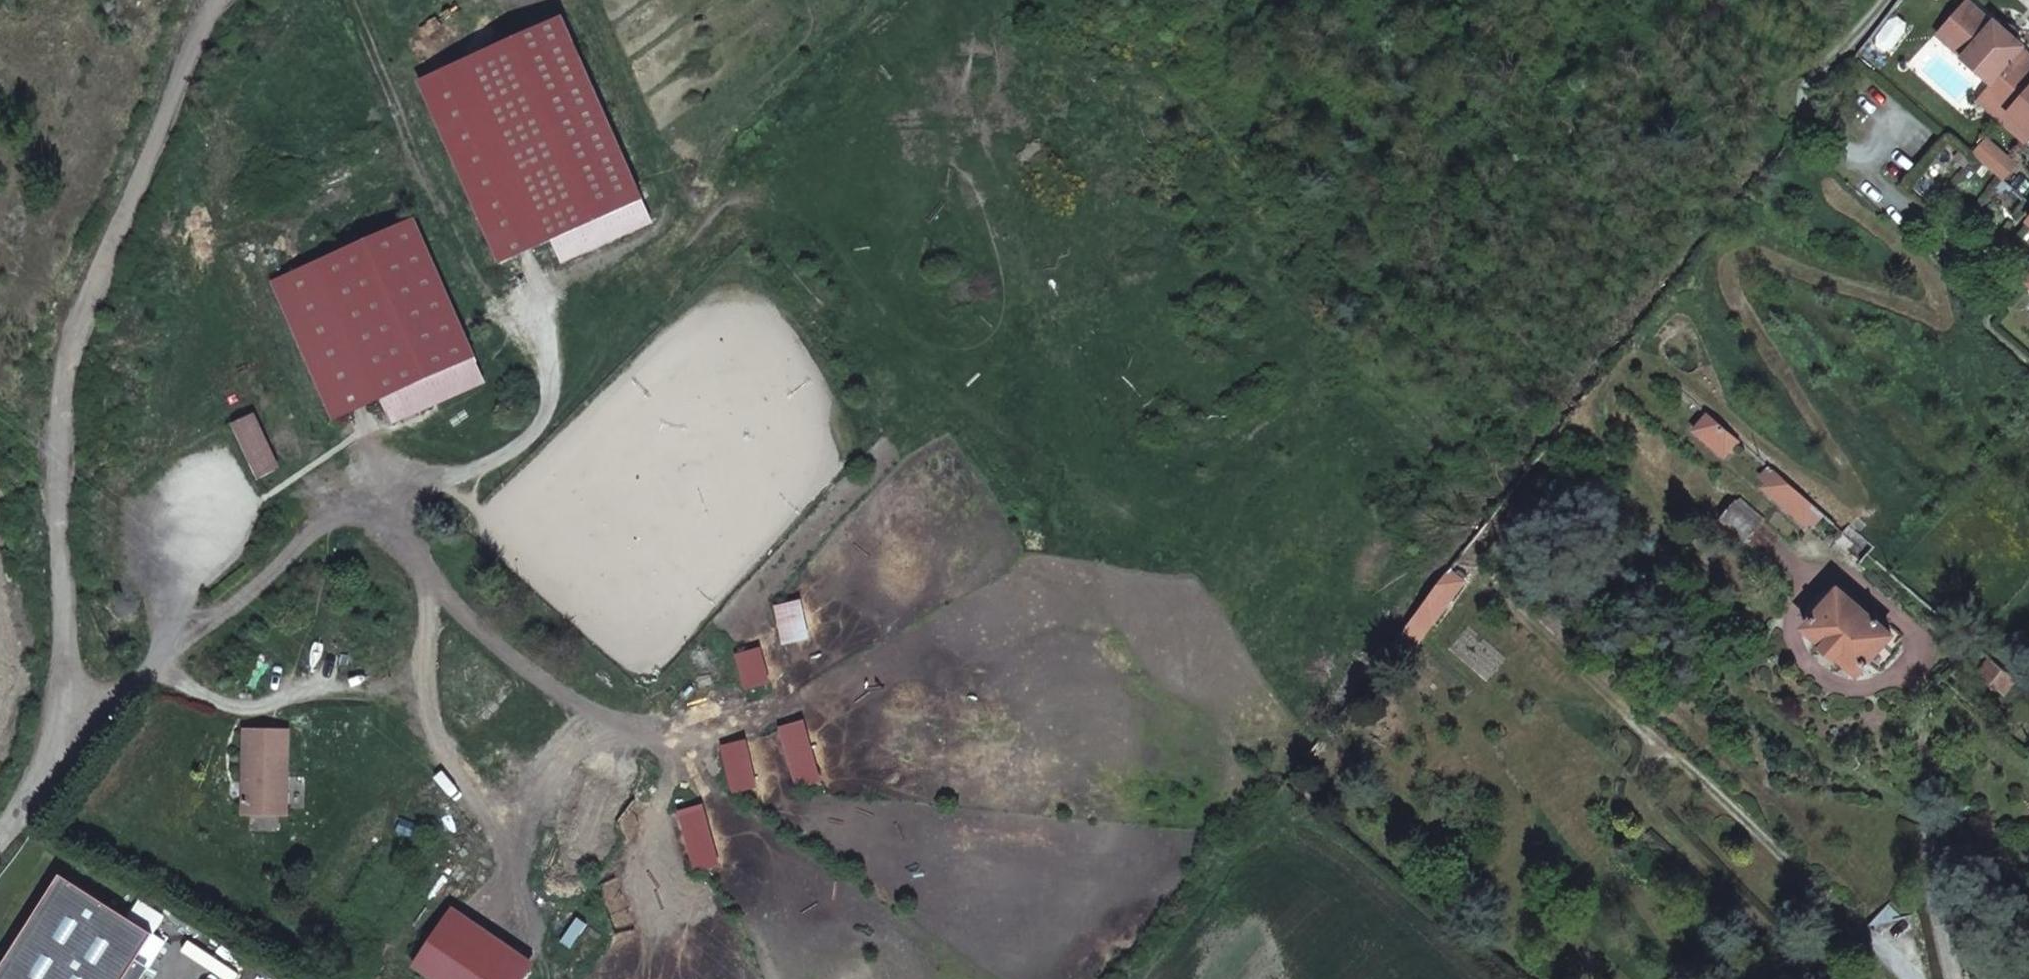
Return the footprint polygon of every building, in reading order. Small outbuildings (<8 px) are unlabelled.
[(1952,15),(1965,27),(1954,39),(1966,52),(1964,54),(1991,80),(1987,84),(1990,86),(1981,95),(2005,116),(2028,87),(2028,54),(2020,47),(2022,45),(1994,20),(1992,22),(1967,0),(1966,0),(1952,15)] [(548,15),(409,78),(413,87),(547,27),(636,223),(641,220),(548,15)] [(1965,27),(1952,15),(1935,35),(1987,84),(1991,80),(1964,54),(1966,52),(1954,39),(1965,27)] [(547,27),(413,87),(492,260),(539,239),(550,262),(636,223),(547,27)] [(2005,116),(2028,137),(2028,138),(2028,87),(2005,116)] [(1975,102),(2022,143),(2028,137),(2005,116),(1981,95),(1975,102)] [(1981,137),(1967,153),(1998,180),(2012,165),(1981,137)] [(406,217),(264,281),(326,418),(375,396),(385,417),(395,417),(470,383),(476,375),(466,355),(468,354),(406,217)] [(1740,435),(1711,410),(1698,425),(1726,450),(1740,435)] [(227,423),(253,478),(268,470),(242,416),(227,423)] [(1808,520),(1821,506),(1778,469),(1766,482),(1808,520)] [(1765,516),(1741,494),(1720,517),(1745,539),(1765,516)] [(1417,611),(1431,622),(1464,580),(1450,569),(1417,611)] [(1891,635),(1838,587),(1804,625),(1858,673),(1891,635)] [(242,729),(241,814),(284,814),(285,730),(242,729)] [(614,819),(626,829),(645,805),(632,795),(614,819)] [(155,937),(61,877),(0,974),(0,978),(128,978),(155,937)] [(442,902),(411,954),(452,978),(512,978),(527,954),(442,902)]
